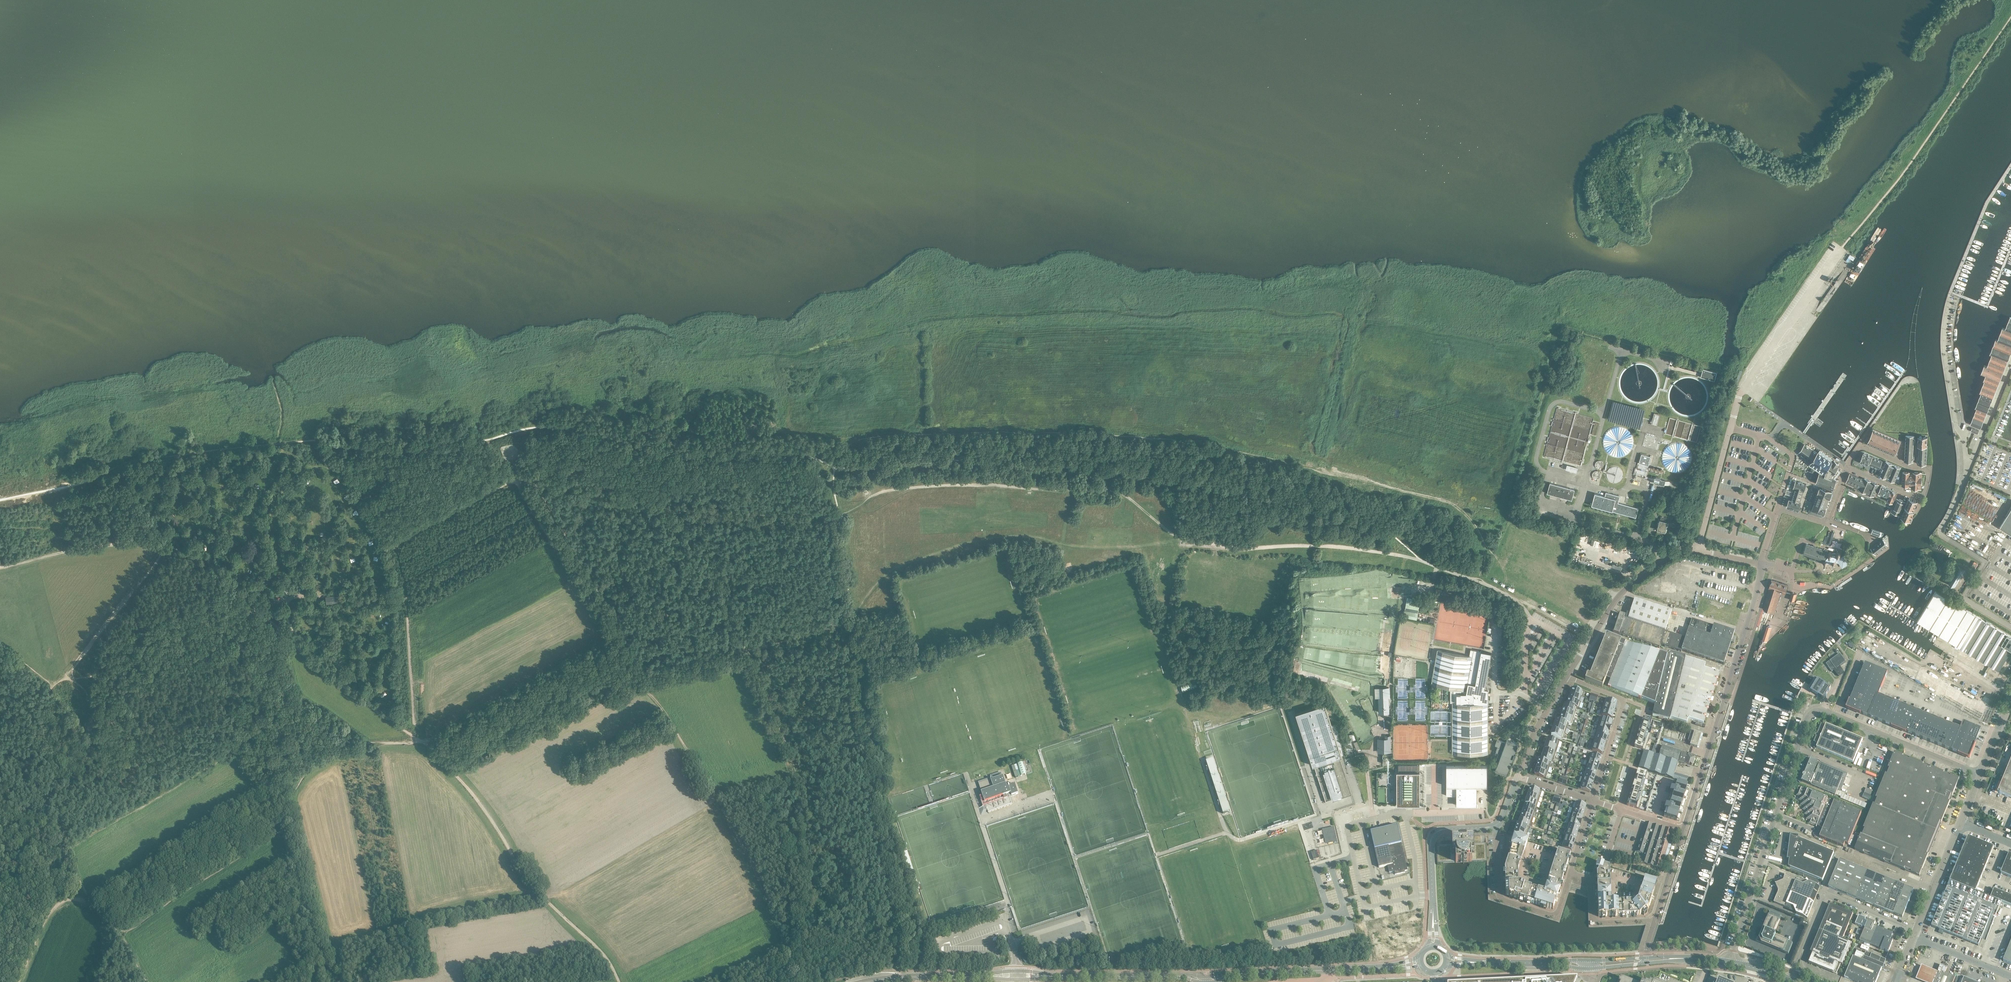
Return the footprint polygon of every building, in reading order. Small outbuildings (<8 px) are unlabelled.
[(2005,329),(2002,328),(2000,334),(2010,339),(2010,331),(2005,329)] [(2000,334),(1998,340),(1997,340),(2010,346),(2010,339),(2000,334)] [(2010,352),(2010,346),(1997,340),(1998,340),(1996,339),(1993,346),(2010,353),(2010,352)] [(2008,360),(2010,353),(1993,346),(1990,354),(1992,354),(2008,360)] [(1992,354),(1989,360),(2005,367),(2008,360),(1992,354)] [(2003,373),(2005,367),(1989,360),(1987,366),(2003,373)] [(2000,380),(2003,373),(1987,366),(1984,365),(1981,373),(1986,375),(1986,374),(2000,380)] [(1717,372),(1703,369),(1700,377),(1714,381),(1717,372)] [(1986,374),(1986,375),(1984,380),(1985,381),(1998,386),(2000,380),(1986,374)] [(1985,381),(1982,386),(1995,392),(1998,386),(1985,381)] [(1993,397),(1995,392),(1982,386),(1980,392),(1981,393),(1993,397)] [(1979,398),(1991,402),(1993,397),(1981,393),(1979,398)] [(1989,407),(1991,402),(1979,398),(1977,403),(1989,407)] [(1987,412),(1989,407),(1977,403),(1975,408),(1977,409),(1977,408),(1987,412)] [(1985,417),(1987,412),(1977,408),(1977,409),(1975,413),(1985,417)] [(1975,413),(1973,417),(1983,421),(1985,417),(1975,413)] [(1655,414),(1651,425),(1658,427),(1661,416),(1655,414)] [(1981,428),(1983,421),(1973,417),(1970,424),(1981,428)] [(1612,429),(1609,431),(1607,433),(1605,436),(1604,440),(1604,443),(1604,446),(1605,450),(1607,452),(1610,455),(1613,457),(1616,458),(1620,458),(1623,457),(1627,456),(1629,454),(1632,451),(1633,448),(1634,445),(1634,442),(1634,439),(1633,436),(1631,433),(1628,430),(1625,428),(1622,427),(1619,427),(1615,427),(1612,429)] [(1901,441),(1874,429),(1868,443),(1894,455),(1901,441)] [(1911,460),(1913,437),(1914,437),(1914,436),(1906,435),(1904,461),(1913,461),(1913,460),(1911,460)] [(1926,464),(1927,446),(1927,437),(1918,436),(1918,446),(1920,446),(1919,463),(1918,463),(1918,464),(1926,464)] [(1693,458),(1693,455),(1692,452),(1690,449),(1688,447),(1686,445),(1683,444),(1681,443),(1677,443),(1674,443),(1671,444),(1668,445),(1666,447),(1665,449),(1663,452),(1662,455),(1662,458),(1662,461),(1663,464),(1664,466),(1666,469),(1668,470),(1671,472),(1673,473),(1675,473),(1677,474),(1680,473),(1683,473),(1686,471),(1688,469),(1689,468),(1690,467),(1692,464),(1693,461),(1693,458)] [(1805,444),(1799,452),(1801,453),(1802,454),(1802,455),(1802,456),(1805,459),(1806,459),(1807,458),(1812,461),(1817,453),(1807,445),(1805,444)] [(1812,461),(1809,465),(1821,472),(1820,473),(1816,483),(1833,489),(1836,480),(1835,479),(1837,476),(1837,477),(1841,471),(1837,469),(1838,467),(1837,466),(1838,465),(1833,462),(1832,462),(1831,462),(1832,461),(1832,460),(1832,459),(1820,450),(1819,452),(1818,451),(1817,453),(1812,461)] [(1860,462),(1867,465),(1868,463),(1871,456),(1864,453),(1860,462)] [(1641,454),(1639,463),(1648,466),(1651,456),(1641,454)] [(1868,463),(1870,464),(1869,464),(1870,464),(1870,465),(1878,468),(1879,468),(1882,461),(1873,457),(1872,457),(1871,456),(1868,463)] [(1604,465),(1604,463),(1603,462),(1602,462),(1601,461),(1600,461),(1599,461),(1597,462),(1596,463),(1596,464),(1596,466),(1597,467),(1598,468),(1599,469),(1601,469),(1602,468),(1603,467),(1603,466),(1604,465)] [(1901,468),(1893,464),(1886,461),(1880,475),(1895,481),(1901,468)] [(1610,468),(1608,470),(1607,472),(1606,474),(1606,477),(1607,479),(1608,482),(1611,483),(1613,484),(1616,484),(1618,483),(1621,482),(1622,480),(1623,478),(1624,475),(1623,473),(1622,470),(1620,468),(1618,467),(1615,467),(1613,467),(1610,468)] [(1909,484),(1912,484),(1912,488),(1914,488),(1914,489),(1917,489),(1919,489),(1919,484),(1921,484),(1922,477),(1920,477),(1920,473),(1918,472),(1915,472),(1913,472),(1913,475),(1910,474),(1910,472),(1903,472),(1902,485),(1909,486),(1909,484)] [(1864,479),(1850,473),(1847,481),(1860,487),(1864,479)] [(1661,478),(1656,477),(1654,478),(1653,481),(1651,487),(1656,489),(1657,484),(1659,484),(1659,483),(1664,485),(1665,480),(1660,479),(1661,478)] [(1872,481),(1864,478),(1864,479),(1860,487),(1859,490),(1867,493),(1872,481)] [(1799,502),(1803,491),(1804,491),(1806,484),(1796,481),(1794,488),(1795,488),(1792,500),(1789,499),(1787,506),(1799,510),(1801,503),(1799,502)] [(1874,496),(1879,484),(1872,481),(1867,493),(1874,496)] [(1547,493),(1572,500),(1574,489),(1550,483),(1547,493)] [(1891,490),(1882,486),(1878,493),(1888,497),(1891,490)] [(1825,508),(1829,498),(1830,498),(1832,493),(1831,492),(1832,491),(1821,487),(1820,488),(1818,493),(1819,494),(1815,504),(1812,503),(1809,512),(1822,516),(1823,514),(1824,514),(1826,508),(1825,508)] [(1894,501),(1894,500),(1898,493),(1891,490),(1888,497),(1888,498),(1894,501)] [(1591,505),(1636,517),(1638,508),(1618,502),(1620,496),(1606,492),(1605,496),(1594,493),(1591,505)] [(1811,492),(1807,502),(1812,504),(1816,494),(1811,492)] [(1891,511),(1899,514),(1900,515),(1905,502),(1897,498),(1891,511)] [(1901,516),(1902,517),(1910,520),(1914,512),(1913,511),(1917,501),(1908,498),(1905,506),(1906,507),(1901,516)] [(2000,527),(2010,534),(2010,509),(2000,527)] [(1659,519),(1658,524),(1668,527),(1669,522),(1670,523),(1671,519),(1665,518),(1661,517),(1660,520),(1659,519)] [(1658,524),(1656,530),(1658,530),(1657,533),(1661,534),(1667,535),(1668,532),(1666,532),(1668,527),(1658,524)] [(1883,539),(1872,548),(1877,554),(1887,545),(1883,539)] [(1822,562),(1828,553),(1827,553),(1828,551),(1807,544),(1804,554),(1810,556),(1810,558),(1822,562)] [(1841,556),(1841,555),(1841,553),(1840,553),(1839,552),(1837,552),(1836,553),(1832,553),(1831,552),(1830,552),(1828,552),(1828,553),(1822,562),(1823,564),(1825,564),(1826,564),(1828,563),(1831,563),(1833,564),(1834,565),(1835,564),(1836,563),(1836,562),(1839,562),(1842,567),(1850,562),(1845,555),(1840,558),(1840,557),(1841,556)] [(1677,558),(1672,561),(1678,569),(1682,565),(1677,558)] [(1672,561),(1668,564),(1674,572),(1678,569),(1672,561)] [(1668,564),(1663,568),(1669,575),(1674,572),(1668,564)] [(1728,585),(1726,593),(1734,595),(1742,598),(1750,572),(1731,566),(1729,574),(1728,574),(1727,578),(1734,580),(1732,587),(1728,585)] [(1957,566),(1947,582),(1955,587),(1965,571),(1957,566)] [(1663,568),(1659,571),(1665,579),(1669,575),(1663,568)] [(1659,571),(1655,574),(1660,582),(1665,579),(1659,571)] [(1655,574),(1650,577),(1656,585),(1660,582),(1655,574)] [(1650,577),(1646,580),(1652,588),(1656,585),(1650,577)] [(1646,580),(1641,584),(1647,592),(1652,588),(1646,580)] [(1768,610),(1771,611),(1775,612),(1781,593),(1785,594),(1788,585),(1772,580),(1769,589),(1763,609),(1768,610)] [(1989,623),(1956,603),(1936,590),(1917,621),(1999,671),(2010,651),(2010,637),(1989,623)] [(1734,595),(1732,601),(1741,604),(1743,598),(1742,598),(1734,595)] [(1628,620),(1639,623),(1665,632),(1672,611),(1635,599),(1628,620)] [(1732,601),(1731,606),(1740,609),(1741,604),(1732,601)] [(1731,606),(1729,611),(1738,614),(1740,609),(1731,606)] [(1405,611),(1404,617),(1416,619),(1418,613),(1405,611)] [(1729,611),(1727,616),(1736,619),(1738,614),(1729,611)] [(1634,639),(1639,623),(1628,620),(1624,618),(1625,616),(1620,614),(1614,633),(1634,639)] [(1727,616),(1725,621),(1735,624),(1736,619),(1727,616)] [(1660,645),(1681,652),(1681,651),(1724,665),(1730,644),(1710,637),(1713,626),(1692,619),(1685,638),(1670,633),(1667,640),(1663,638),(1660,645)] [(1665,632),(1639,623),(1634,639),(1659,648),(1660,645),(1663,638),(1667,640),(1670,633),(1665,632)] [(1736,638),(1733,637),(1734,632),(1713,625),(1713,626),(1710,637),(1730,644),(1731,643),(1734,644),(1736,638)] [(1655,705),(1654,708),(1653,716),(1670,720),(1670,718),(1687,724),(1688,719),(1703,724),(1719,674),(1704,669),(1705,664),(1685,658),(1685,657),(1668,652),(1667,655),(1659,653),(1659,652),(1656,652),(1628,644),(1628,643),(1625,642),(1606,634),(1590,675),(1587,674),(1585,680),(1603,687),(1607,676),(1611,678),(1608,686),(1610,687),(1611,687),(1638,698),(1641,699),(1655,705)] [(1437,650),(1431,684),(1453,688),(1453,703),(1452,703),(1452,706),(1452,754),(1488,754),(1488,706),(1488,703),(1483,703),(1483,696),(1483,693),(1485,686),(1491,653),(1470,649),(1469,655),(1437,650)] [(1832,672),(1834,670),(1838,676),(1844,672),(1840,666),(1846,662),(1840,654),(1828,662),(1830,664),(1828,666),(1832,672)] [(1877,677),(1880,670),(1865,663),(1862,671),(1877,677)] [(1882,687),(1888,673),(1880,670),(1877,677),(1874,684),(1882,687)] [(1877,677),(1862,671),(1859,678),(1874,684),(1877,677)] [(1831,687),(1815,678),(1814,679),(1811,685),(1808,689),(1819,695),(1824,699),(1831,687)] [(1871,692),(1874,684),(1859,678),(1856,686),(1871,692)] [(1197,688),(1195,680),(1181,685),(1183,692),(1197,688)] [(1960,686),(1965,690),(1969,685),(1963,681),(1960,686)] [(1876,702),(1879,695),(1882,687),(1874,684),(1871,692),(1868,699),(1876,702)] [(1868,699),(1871,692),(1856,686),(1853,693),(1868,699)] [(1967,691),(1975,696),(1980,688),(1977,686),(1975,689),(1970,686),(1967,691)] [(1379,712),(1389,712),(1388,697),(1389,697),(1389,687),(1375,688),(1376,697),(1379,697),(1379,712)] [(1572,688),(1570,693),(1581,697),(1582,698),(1584,692),(1572,688)] [(1959,689),(1956,694),(1973,703),(1975,698),(1959,689)] [(1570,693),(1569,699),(1580,702),(1581,697),(1570,693)] [(1865,707),(1868,699),(1853,693),(1850,700),(1865,707)] [(1882,709),(1886,698),(1879,695),(1876,702),(1874,706),(1882,709)] [(1605,698),(1603,704),(1615,708),(1617,702),(1605,698)] [(1889,712),(1894,701),(1886,698),(1882,709),(1889,712)] [(1567,705),(1577,708),(1579,709),(1581,703),(1580,702),(1569,699),(1567,705)] [(1874,706),(1876,702),(1868,699),(1865,707),(1862,714),(1870,717),(1874,706)] [(1862,714),(1865,707),(1850,700),(1847,708),(1862,714)] [(1897,715),(1901,704),(1894,701),(1889,712),(1897,715)] [(1304,710),(1296,713),(1312,764),(1319,762),(1320,763),(1340,757),(1343,756),(1342,754),(1343,753),(1343,754),(1344,754),(1337,721),(1329,704),(1326,705),(1325,704),(1323,704),(1304,710)] [(1565,704),(1563,709),(1575,713),(1577,708),(1567,705),(1565,704)] [(1603,704),(1601,710),(1613,713),(1615,708),(1603,704)] [(1904,718),(1909,707),(1901,704),(1897,715),(1904,718)] [(1877,720),(1882,709),(1874,706),(1870,717),(1877,720)] [(1911,721),(1916,710),(1909,707),(1904,718),(1911,721)] [(1563,709),(1562,715),(1574,718),(1575,713),(1563,709)] [(1877,720),(1885,723),(1889,712),(1882,709),(1877,720)] [(1601,710),(1600,715),(1612,719),(1613,713),(1601,710)] [(1919,724),(1923,713),(1916,710),(1911,721),(1919,724)] [(1892,726),(1897,715),(1889,712),(1885,723),(1892,726)] [(1926,727),(1931,716),(1923,713),(1919,724),(1926,727)] [(1560,720),(1568,723),(1572,724),(1574,718),(1562,715),(1560,720)] [(1904,718),(1897,715),(1892,726),(1900,729),(1904,718)] [(1934,731),(1938,719),(1931,716),(1926,727),(1934,731)] [(1600,717),(1599,723),(1610,727),(1612,721),(1611,721),(1600,717)] [(1643,718),(1641,724),(1652,727),(1654,721),(1651,720),(1645,718),(1644,718),(1643,718)] [(1911,721),(1904,718),(1900,729),(1907,732),(1911,721)] [(1556,719),(1554,724),(1566,728),(1568,723),(1560,720),(1556,719)] [(1941,734),(1946,722),(1938,719),(1934,731),(1941,734)] [(1919,724),(1911,721),(1907,732),(1914,735),(1919,724)] [(1949,737),(1953,725),(1946,722),(1941,734),(1949,737)] [(1965,739),(1971,725),(1963,722),(1961,728),(1960,728),(1957,736),(1965,739)] [(1599,723),(1597,728),(1609,732),(1610,727),(1599,723)] [(1821,723),(1817,733),(1816,733),(1815,735),(1816,735),(1814,741),(1818,743),(1817,747),(1853,762),(1863,739),(1848,733),(1847,735),(1844,734),(1845,732),(1826,724),(1826,725),(1821,723)] [(1554,724),(1553,730),(1565,734),(1566,728),(1554,724)] [(1641,724),(1640,730),(1650,733),(1652,727),(1641,724)] [(1922,738),(1926,727),(1919,724),(1914,735),(1922,738)] [(1956,740),(1957,736),(1960,728),(1953,725),(1949,737),(1956,740)] [(1975,744),(1981,729),(1971,725),(1965,739),(1975,744)] [(1934,731),(1926,727),(1922,738),(1929,741),(1934,731)] [(1597,728),(1595,734),(1607,738),(1609,732),(1597,728)] [(1553,730),(1551,735),(1563,740),(1565,734),(1553,730)] [(1640,730),(1638,735),(1649,739),(1650,733),(1640,730)] [(1691,731),(1688,741),(1691,742),(1690,745),(1697,748),(1699,741),(1701,741),(1703,734),(1691,731)] [(1941,734),(1934,731),(1929,741),(1937,744),(1941,734)] [(1595,734),(1593,739),(1605,743),(1607,738),(1595,734)] [(1949,737),(1941,734),(1937,744),(1944,748),(1949,737)] [(1638,735),(1636,741),(1647,744),(1649,739),(1638,735)] [(1390,752),(1390,736),(1386,736),(1386,740),(1380,740),(1380,752),(1390,752)] [(1959,754),(1965,739),(1957,736),(1956,740),(1951,751),(1959,754)] [(1956,740),(1949,737),(1944,748),(1951,751),(1956,740)] [(1560,741),(1548,738),(1546,744),(1558,747),(1560,741)] [(1497,739),(1495,745),(1498,746),(1496,752),(1498,753),(1496,758),(1499,759),(1495,771),(1507,775),(1518,744),(1507,739),(1506,742),(1497,739)] [(1593,739),(1592,745),(1604,749),(1605,743),(1593,739)] [(1975,744),(1965,739),(1959,754),(1969,758),(1975,744)] [(1352,749),(1351,741),(1344,742),(1346,751),(1352,749)] [(1636,741),(1634,747),(1643,750),(1645,750),(1647,744),(1636,741)] [(1556,752),(1558,747),(1546,744),(1545,749),(1556,752)] [(1592,745),(1590,751),(1602,754),(1604,749),(1592,745)] [(1554,758),(1556,752),(1545,749),(1543,754),(1554,758)] [(1639,768),(1686,783),(1688,777),(1674,773),(1678,762),(1644,751),(1639,768)] [(1672,751),(1670,758),(1678,761),(1680,753),(1672,751)] [(1682,752),(1679,761),(1692,765),(1694,757),(1690,756),(1691,754),(1688,754),(1688,755),(1686,755),(1687,753),(1682,752)] [(1952,797),(1953,795),(1959,779),(1949,775),(1945,774),(1945,773),(1929,766),(1929,767),(1925,765),(1908,758),(1908,759),(1904,757),(1905,756),(1895,752),(1855,849),(1920,876),(1929,854),(1928,853),(1940,824),(1941,824),(1942,820),(1945,814),(1948,807),(1950,802),(1950,800),(1952,797)] [(1601,757),(1590,753),(1588,759),(1599,763),(1601,757)] [(1543,754),(1542,759),(1541,759),(1551,762),(1553,763),(1554,758),(1543,754)] [(1319,762),(1312,764),(1313,766),(1314,765),(1326,802),(1327,802),(1326,800),(1342,795),(1342,797),(1352,794),(1346,775),(1340,757),(1320,763),(1319,762)] [(1551,762),(1541,759),(1542,759),(1540,758),(1538,764),(1549,767),(1551,762)] [(1811,759),(1805,774),(1804,774),(1803,775),(1803,776),(1803,777),(1804,777),(1802,781),(1801,781),(1835,795),(1842,778),(1846,780),(1848,774),(1811,758),(1811,759)] [(1230,812),(1213,759),(1206,761),(1223,814),(1230,812)] [(1597,769),(1599,763),(1588,759),(1586,766),(1597,769)] [(1998,793),(2010,798),(2010,761),(1998,793)] [(1026,774),(1023,762),(1017,763),(1021,776),(1026,774)] [(1548,772),(1549,767),(1538,764),(1536,769),(1548,772)] [(1015,777),(1011,766),(1004,768),(1008,780),(1015,777)] [(1477,786),(1487,786),(1487,766),(1446,766),(1446,795),(1456,795),(1456,805),(1467,805),(1467,804),(1471,804),(1471,805),(1477,805),(1477,786)] [(1595,775),(1597,769),(1586,766),(1584,772),(1595,775)] [(1536,769),(1534,775),(1546,778),(1548,772),(1536,769)] [(1638,770),(1636,776),(1648,780),(1650,774),(1638,770)] [(991,778),(978,782),(982,792),(982,794),(980,795),(983,805),(985,804),(986,805),(983,806),(981,807),(982,811),(987,809),(988,813),(1013,804),(1010,796),(1018,793),(1015,784),(1009,786),(1008,786),(1009,786),(1007,787),(1006,784),(1003,776),(1002,776),(1001,772),(990,776),(991,778)] [(1420,805),(1420,772),(1396,772),(1396,805),(1407,805),(1409,805),(1420,805)] [(1593,781),(1595,775),(1584,772),(1582,777),(1593,781)] [(1863,773),(1862,777),(1874,782),(1875,778),(1863,773)] [(1394,804),(1394,776),(1378,776),(1378,804),(1394,804)] [(1636,776),(1634,782),(1644,785),(1645,780),(1648,780),(1636,776)] [(1592,786),(1593,781),(1582,777),(1580,783),(1592,786)] [(1634,782),(1632,788),(1644,792),(1646,786),(1644,785),(1634,782)] [(1664,804),(1663,809),(1666,810),(1664,817),(1677,821),(1688,786),(1674,782),(1672,788),(1670,787),(1668,792),(1669,793),(1666,805),(1664,804)] [(1580,783),(1578,789),(1590,792),(1592,786),(1580,783)] [(1862,812),(1828,799),(1800,787),(1796,795),(1800,797),(1798,800),(1801,801),(1800,805),(1804,806),(1802,809),(1805,811),(1804,814),(1807,816),(1806,819),(1809,820),(1808,824),(1817,827),(1817,826),(1824,828),(1820,837),(1844,847),(1845,843),(1848,845),(1862,812)] [(1540,797),(1542,791),(1530,788),(1528,794),(1540,797)] [(1632,788),(1630,794),(1642,797),(1641,797),(1643,791),(1644,792),(1632,788)] [(1853,795),(1848,793),(1845,799),(1851,801),(1853,795)] [(1538,802),(1540,797),(1528,794),(1527,799),(1538,802)] [(1630,794),(1629,799),(1641,803),(1642,797),(1630,794)] [(1862,794),(1858,804),(1864,806),(1868,797),(1862,794)] [(1537,807),(1538,802),(1527,799),(1525,804),(1537,807)] [(1629,799),(1627,805),(1639,809),(1641,803),(1629,799)] [(1574,803),(1572,808),(1575,809),(1584,811),(1586,805),(1577,802),(1576,803),(1574,803)] [(1535,813),(1537,807),(1525,804),(1524,809),(1535,813)] [(1572,808),(1570,814),(1582,817),(1584,811),(1575,809),(1572,808)] [(1533,818),(1535,813),(1524,809),(1522,814),(1533,818)] [(1522,814),(1520,819),(1532,823),(1533,818),(1522,814)] [(1570,814),(1569,819),(1581,823),(1582,821),(1581,820),(1582,817),(1570,814)] [(1530,828),(1532,823),(1520,819),(1519,824),(1518,824),(1529,828),(1530,828)] [(1569,819),(1567,824),(1579,828),(1580,825),(1581,823),(1569,819)] [(1661,869),(1672,831),(1645,823),(1636,852),(1643,854),(1640,863),(1661,869)] [(1516,829),(1528,833),(1529,828),(1518,824),(1516,829)] [(1567,824),(1565,830),(1577,833),(1579,828),(1567,824)] [(1397,825),(1371,832),(1375,849),(1376,849),(1376,850),(1375,850),(1379,868),(1389,865),(1389,868),(1388,868),(1389,872),(1394,871),(1395,875),(1405,872),(1405,871),(1408,870),(1401,843),(1397,825)] [(1328,844),(1337,842),(1334,827),(1325,829),(1328,844)] [(1526,838),(1528,833),(1516,829),(1514,835),(1526,838)] [(1565,830),(1564,836),(1575,839),(1577,833),(1565,830)] [(1787,859),(1789,859),(1789,861),(1788,867),(1823,881),(1834,853),(1799,838),(1799,836),(1791,835),(1787,859)] [(1463,862),(1463,864),(1464,863),(1464,862),(1471,862),(1471,861),(1487,861),(1486,843),(1474,844),(1474,839),(1466,840),(1466,836),(1461,836),(1461,840),(1460,840),(1452,840),(1452,845),(1437,845),(1438,863),(1456,862),(1463,862)] [(1518,871),(1528,840),(1514,836),(1513,839),(1510,838),(1509,842),(1512,843),(1511,846),(1512,846),(1511,849),(1509,848),(1508,851),(1510,852),(1506,864),(1504,864),(1504,867),(1505,867),(1505,869),(1503,869),(1503,876),(1505,876),(1505,882),(1503,882),(1504,885),(1505,885),(1506,895),(1509,896),(1509,897),(1513,899),(1513,897),(1520,899),(1520,901),(1523,902),(1523,900),(1527,901),(1527,903),(1530,904),(1531,902),(1541,906),(1540,907),(1546,909),(1546,907),(1553,909),(1558,893),(1560,894),(1561,890),(1559,889),(1560,886),(1562,886),(1563,883),(1561,882),(1564,875),(1565,875),(1567,869),(1566,868),(1568,861),(1570,861),(1571,858),(1569,858),(1570,854),(1558,850),(1544,893),(1518,885),(1518,871)] [(1564,836),(1562,842),(1573,845),(1575,839),(1564,836)] [(1965,844),(1978,849),(1981,842),(1968,836),(1965,844)] [(1562,842),(1560,848),(1571,851),(1573,845),(1562,842)] [(1981,842),(1978,849),(1991,855),(1994,847),(1981,842)] [(1962,851),(1975,857),(1978,849),(1965,844),(1962,851)] [(1978,849),(1975,857),(1988,862),(1991,855),(1978,849)] [(1317,850),(1311,852),(1313,860),(1319,858),(1317,850)] [(1959,859),(1972,864),(1975,857),(1962,851),(1959,859)] [(1975,857),(1972,864),(1985,869),(1988,862),(1975,857)] [(1856,899),(1868,871),(1840,859),(1831,880),(1828,887),(1856,899)] [(1969,872),(1972,864),(1959,859),(1956,866),(1969,872)] [(1637,904),(1611,905),(1610,866),(1604,864),(1604,863),(1598,861),(1596,868),(1595,871),(1597,872),(1597,884),(1595,884),(1595,887),(1597,887),(1597,893),(1596,893),(1596,897),(1598,897),(1598,916),(1601,916),(1601,918),(1605,918),(1605,916),(1608,916),(1611,916),(1611,918),(1615,917),(1615,916),(1622,915),(1622,917),(1625,917),(1625,915),(1629,915),(1633,915),(1633,917),(1637,917),(1636,915),(1639,915),(1642,913),(1644,915),(1647,912),(1646,910),(1648,908),(1657,881),(1645,877),(1637,904)] [(2010,870),(2010,866),(2005,863),(2001,874),(2008,877),(2010,870)] [(1985,869),(1972,864),(1969,872),(1982,877),(1985,869)] [(1966,879),(1969,872),(1956,866),(1953,874),(1966,879)] [(1877,875),(1868,871),(1856,899),(1866,902),(1877,875)] [(1982,877),(1969,872),(1966,879),(1979,884),(1982,877)] [(1786,907),(1791,893),(1797,879),(1786,874),(1783,880),(1775,883),(1778,890),(1778,891),(1778,892),(1778,893),(1774,903),(1786,907)] [(1963,887),(1966,879),(1953,874),(1950,881),(1963,887)] [(1887,878),(1877,875),(1866,902),(1875,906),(1887,878)] [(1896,882),(1887,878),(1875,906),(1884,910),(1896,882)] [(1800,880),(1797,879),(1791,893),(1814,902),(1820,886),(1809,882),(1803,885),(1802,882),(1802,881),(1801,881),(1800,880)] [(1979,884),(1966,879),(1963,887),(1976,892),(1979,884)] [(1931,927),(1963,939),(1981,894),(1976,892),(1963,887),(1950,881),(1931,927)] [(1893,914),(1901,896),(1905,886),(1896,882),(1884,910),(1893,914)] [(1905,886),(1901,896),(1893,914),(1902,917),(1905,910),(1905,911),(1914,890),(1905,886)] [(1998,901),(2002,892),(1994,889),(1991,898),(1998,901)] [(1998,901),(2006,904),(2009,895),(2002,892),(1998,901)] [(1796,914),(1807,918),(1814,902),(1791,893),(1786,907),(1788,908),(1789,909),(1790,909),(1791,909),(1794,907),(1796,914)] [(1981,894),(1963,939),(1978,946),(1997,901),(1981,894)] [(1836,974),(1837,972),(1840,964),(1843,965),(1852,943),(1843,939),(1853,914),(1830,904),(1811,952),(1813,953),(1809,963),(1836,974)] [(1793,944),(1789,942),(1776,937),(1776,936),(1776,935),(1776,934),(1775,934),(1775,933),(1782,916),(1771,912),(1758,942),(1788,955),(1793,944)] [(1871,945),(1878,927),(1874,925),(1875,923),(1859,916),(1855,924),(1865,928),(1860,940),(1871,945)] [(1380,925),(1363,929),(1367,946),(1374,944),(1374,947),(1381,945),(1380,942),(1383,942),(1383,953),(1406,952),(1405,941),(1418,940),(1417,918),(1406,919),(1406,923),(1405,923),(1405,934),(1400,934),(1401,939),(1402,939),(1402,940),(1382,941),(1380,935),(1382,934),(1380,925)] [(1888,952),(1893,941),(1890,940),(1893,933),(1878,927),(1871,945),(1888,952)] [(1856,950),(1855,954),(1854,957),(1862,960),(1864,957),(1865,954),(1856,950)] [(1883,965),(1885,959),(1866,951),(1865,954),(1864,957),(1862,960),(1882,968),(1883,965)] [(1853,956),(1844,978),(1855,981),(1876,981),(1882,968),(1862,960),(1854,957),(1853,956)] [(1922,964),(1916,978),(1920,979),(1925,981),(1927,981),(1934,981),(1938,970),(1935,969),(1931,967),(1926,965),(1922,964)] [(1934,981),(1953,981),(1955,977),(1945,973),(1947,967),(1941,965),(1938,970),(1934,981)]
